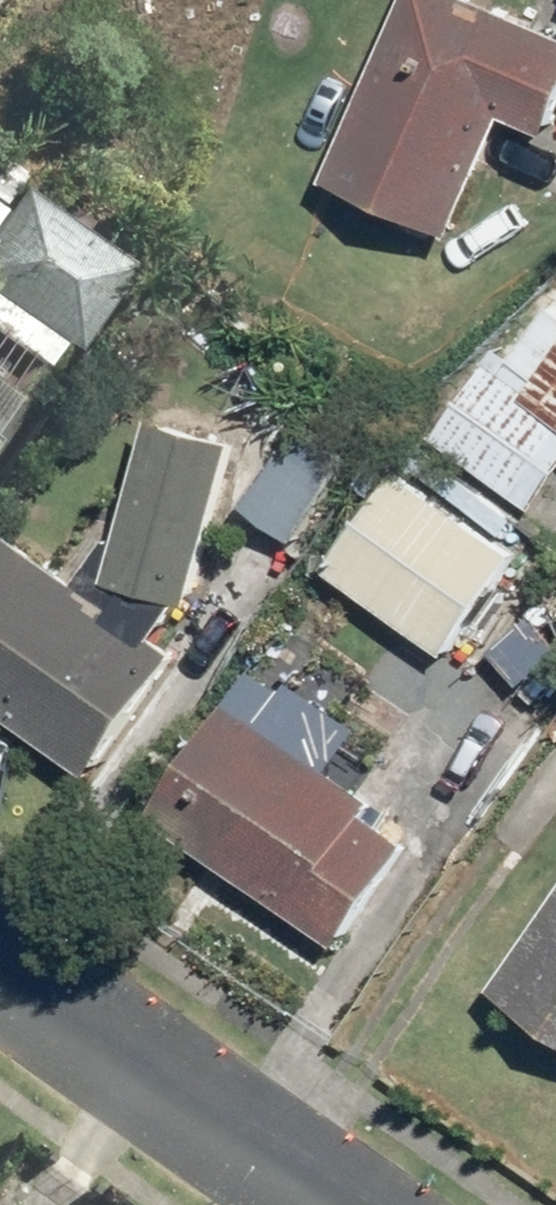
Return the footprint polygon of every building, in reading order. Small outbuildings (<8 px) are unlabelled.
[(555,133),(555,30),(487,0),(415,0),(337,178),(459,231),(511,113),(555,133)] [(5,203),(0,200),(0,295),(63,338),(72,344),(132,256),(20,181),(5,203)] [(39,358),(46,363),(63,338),(0,295),(0,414),(39,358)] [(517,363),(500,349),(435,430),(534,509),(555,482),(555,314),(517,363)] [(203,602),(243,445),(159,424),(120,581),(203,602)] [(299,539),(352,463),(304,430),(251,506),(299,539)] [(403,468),(331,565),(447,652),(519,556),(403,468)] [(13,535),(0,555),(0,700),(100,768),(181,648),(13,535)] [(328,767),(347,740),(263,680),(167,814),(343,940),(420,832),(328,767)] [(498,989),(555,1028),(555,903),(498,989)]
